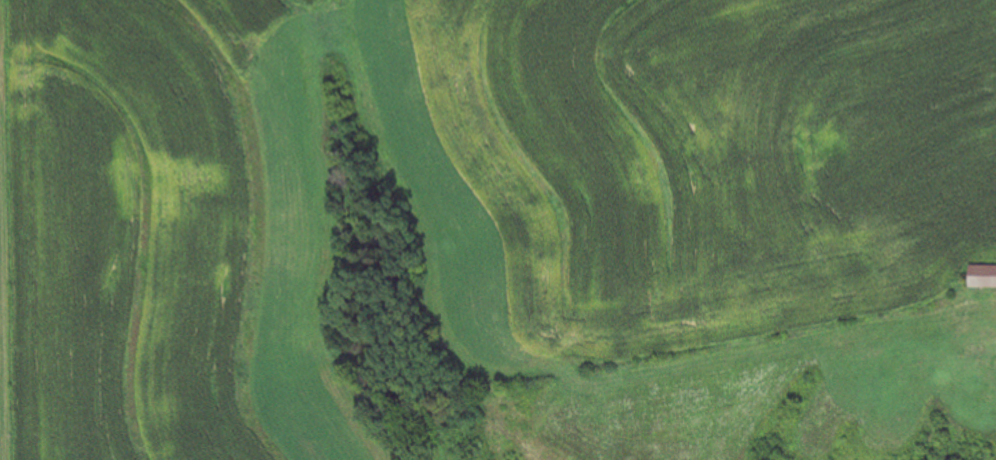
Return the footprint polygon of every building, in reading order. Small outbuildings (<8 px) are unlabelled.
[(995,291),(995,269),(967,269),(967,291),(995,291)]
